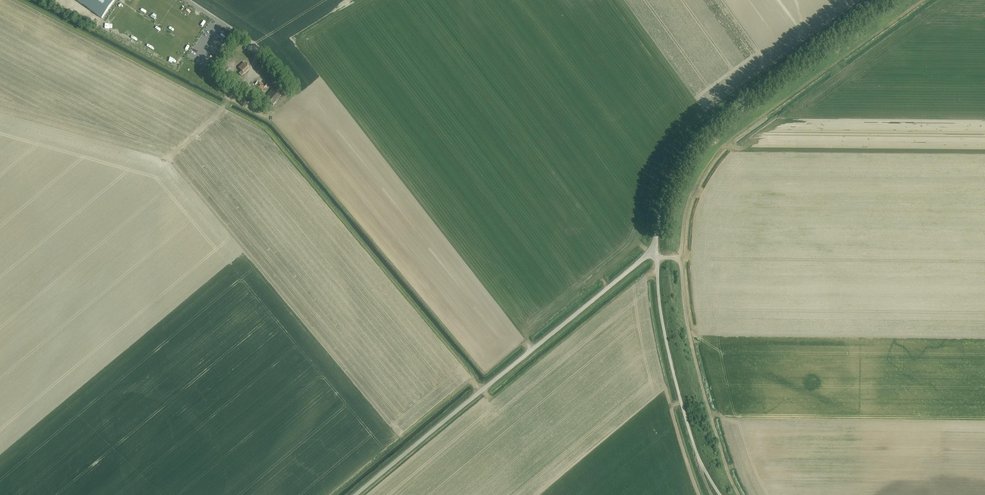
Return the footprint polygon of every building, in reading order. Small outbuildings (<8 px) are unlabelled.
[(102,19),(115,0),(76,0),(102,19)] [(260,72),(265,67),(270,72),(273,69),(262,58),(254,66),(260,72)] [(239,74),(242,77),(250,69),(244,63),(238,68),(241,71),(242,71),(239,74)] [(255,85),(261,91),(264,93),(270,87),(267,85),(268,84),(261,78),(255,85)] [(264,99),(273,107),(281,97),(272,89),(264,99)]
